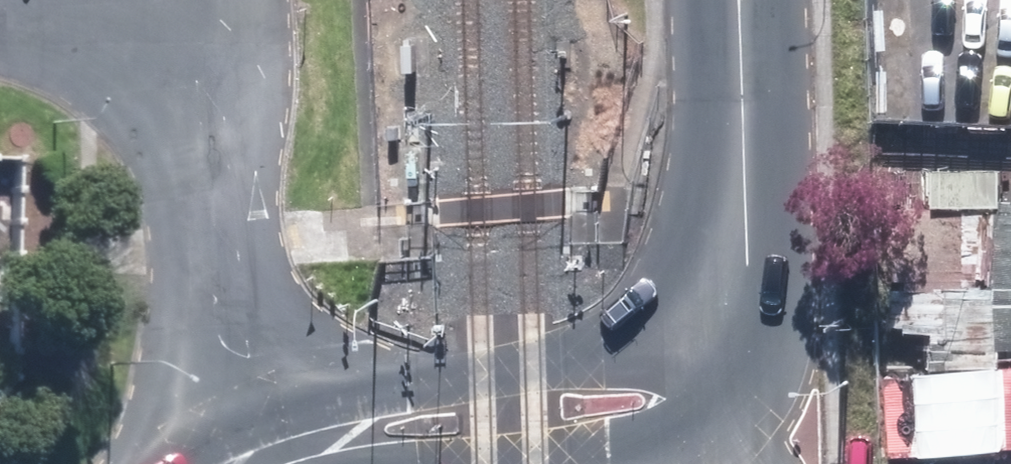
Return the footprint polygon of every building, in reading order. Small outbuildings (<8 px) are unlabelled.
[(992,129),(994,176),(922,178),(923,216),(881,217),(885,374),(935,374),(935,408),(936,463),(1010,463),(1010,129),(992,129)]
